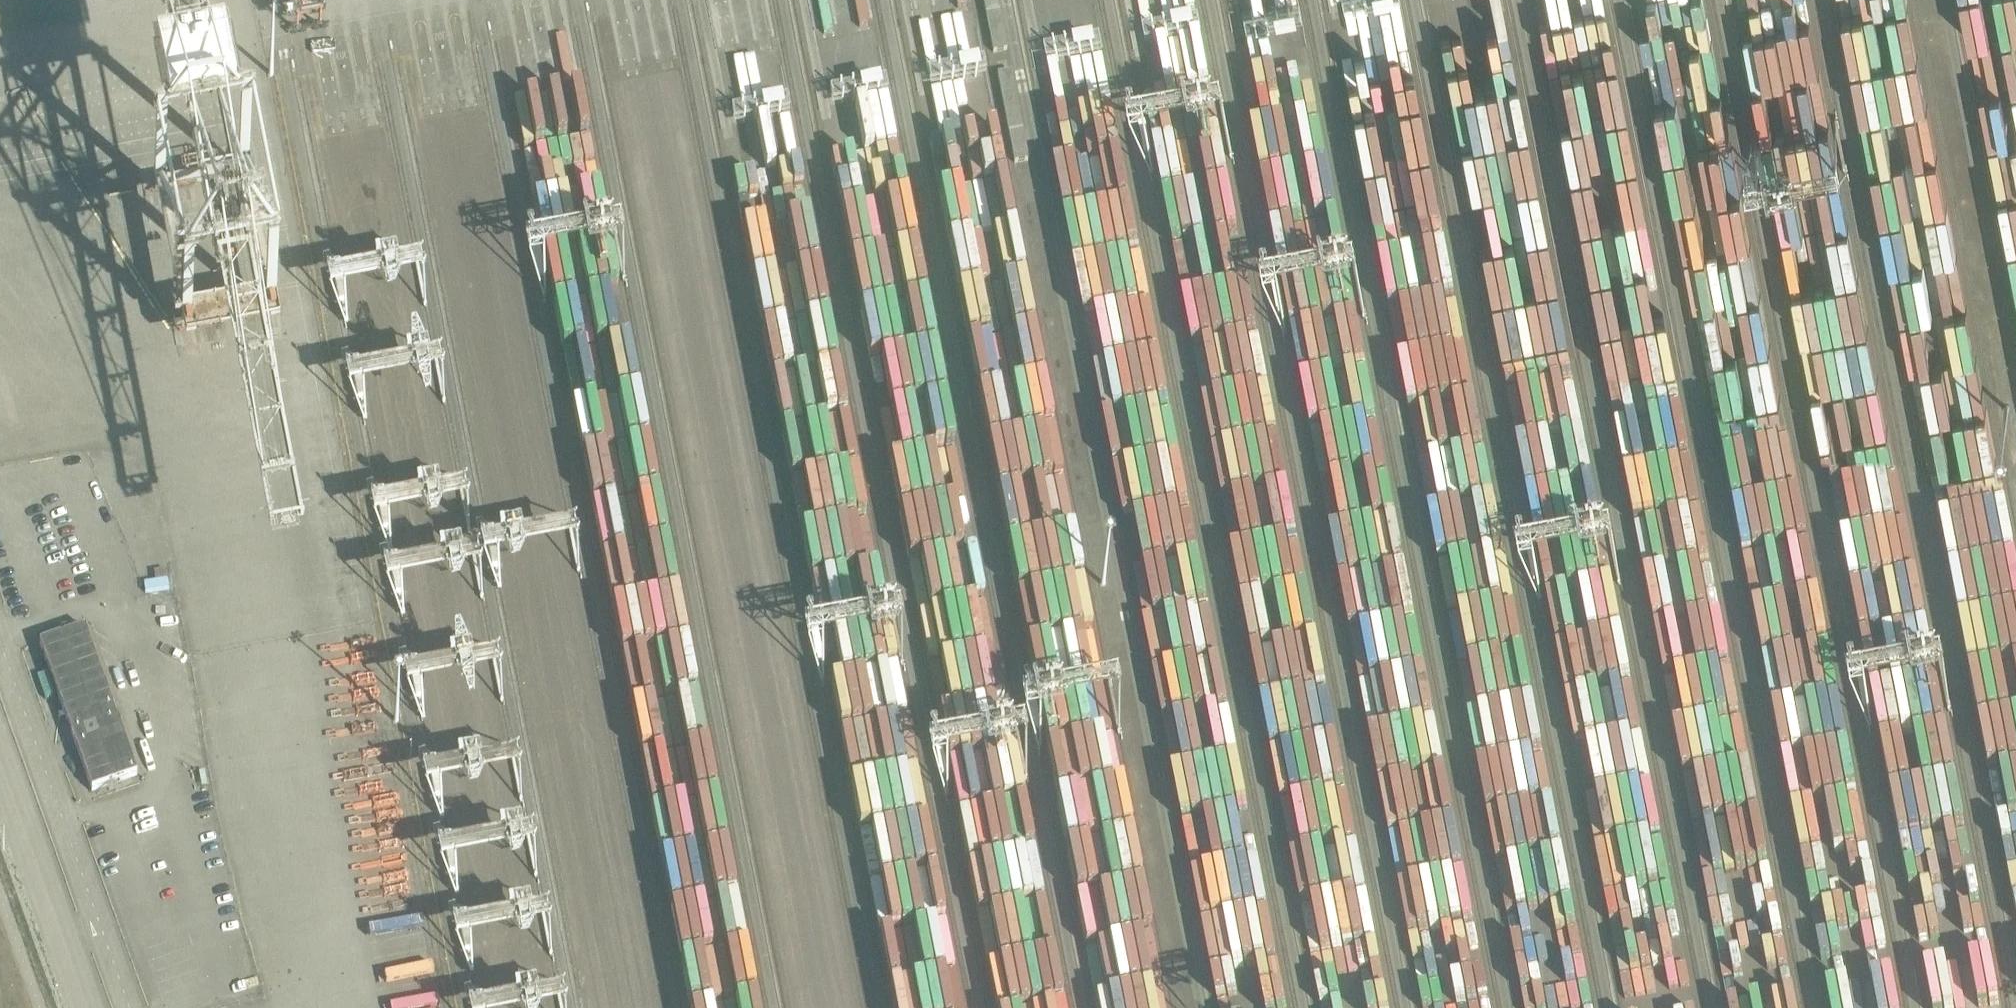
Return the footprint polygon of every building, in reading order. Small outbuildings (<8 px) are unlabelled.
[(997,0),(983,0),(993,53),(1007,50),(997,0)] [(1028,161),(1011,72),(996,75),(1014,163),(1028,161)] [(68,710),(90,786),(134,773),(118,717),(92,724),(95,736),(85,739),(80,722),(76,723),(72,709),(68,710)]
